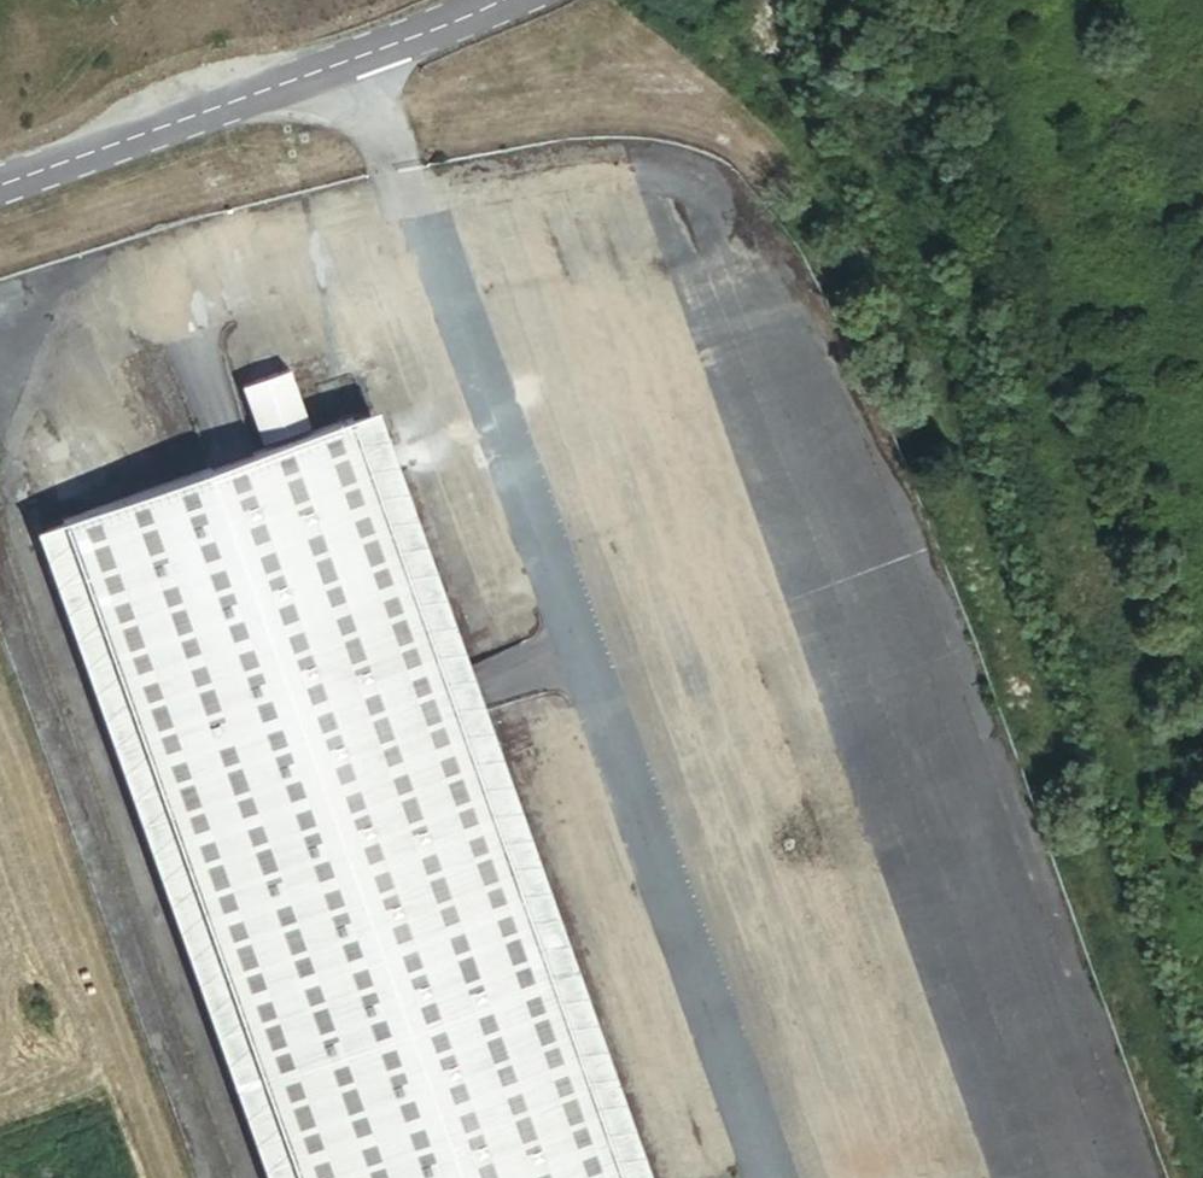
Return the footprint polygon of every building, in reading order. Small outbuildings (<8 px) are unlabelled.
[(352,422),(62,526),(296,1177),(623,1177),(352,422)]
